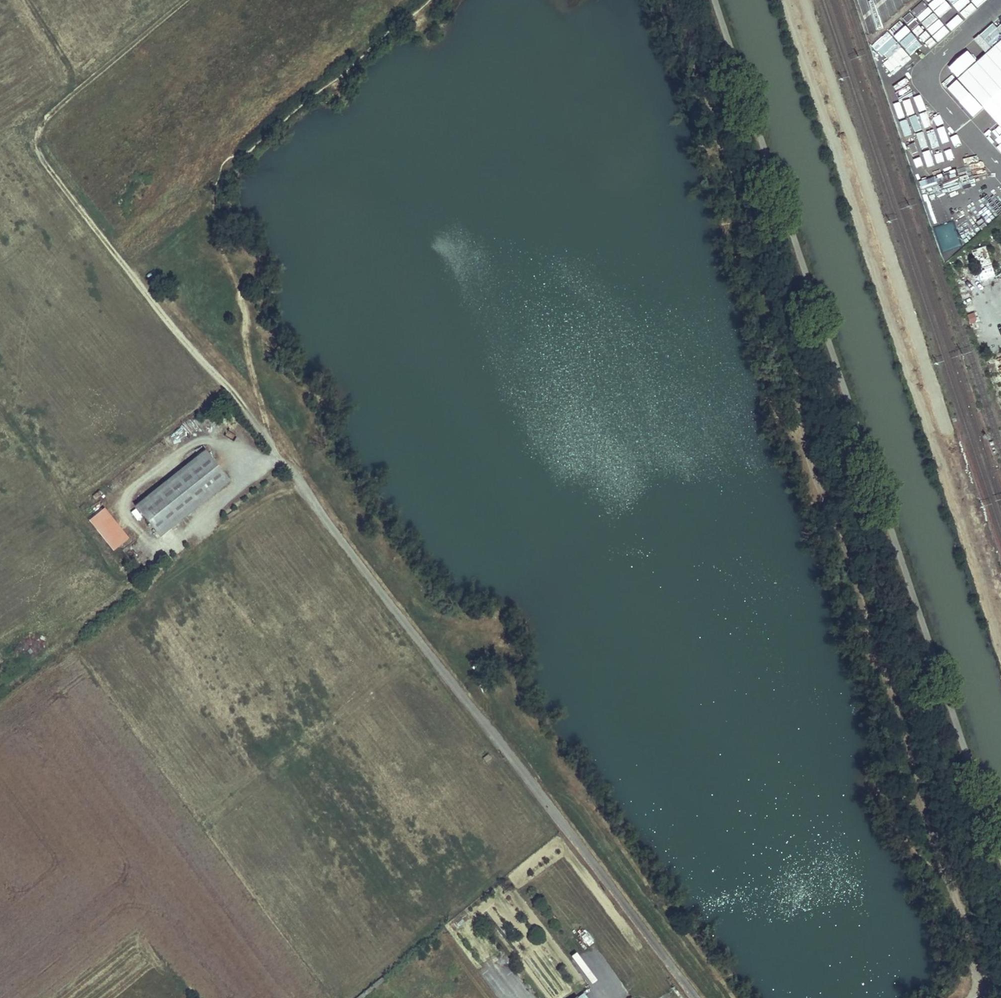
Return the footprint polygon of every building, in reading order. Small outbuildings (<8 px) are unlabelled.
[(990,148),(999,160),(1000,158),(1000,41),(947,89),(975,121),(978,120),(971,126),(990,148)] [(981,282),(996,277),(986,246),(971,250),(981,282)] [(136,502),(161,533),(231,476),(205,446),(136,502)] [(128,536),(104,506),(88,518),(113,548),(128,536)] [(586,930),(579,933),(585,946),(591,944),(586,930)]
